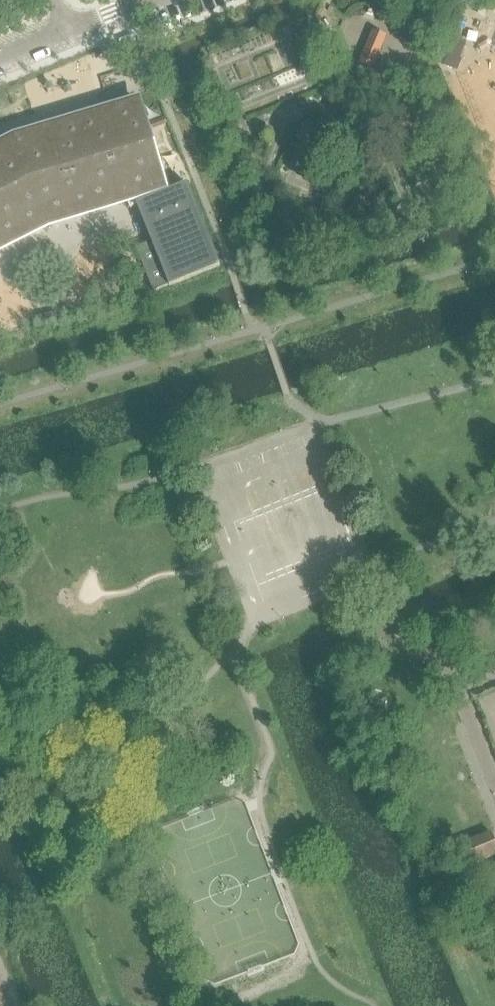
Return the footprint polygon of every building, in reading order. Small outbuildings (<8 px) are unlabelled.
[(372,68),(385,37),(374,32),(361,63),(372,68)] [(466,44),(450,36),(439,61),(456,69),(461,58),(460,57),(466,44)] [(110,42),(99,46),(102,53),(113,49),(110,42)] [(0,146),(0,248),(48,223),(126,202),(130,211),(137,208),(138,210),(139,209),(153,243),(136,250),(153,292),(216,267),(184,187),(169,193),(162,196),(137,101),(22,132),(24,141),(12,150),(8,142),(0,146)] [(494,856),(494,843),(490,832),(463,844),(472,865),(494,856)]
